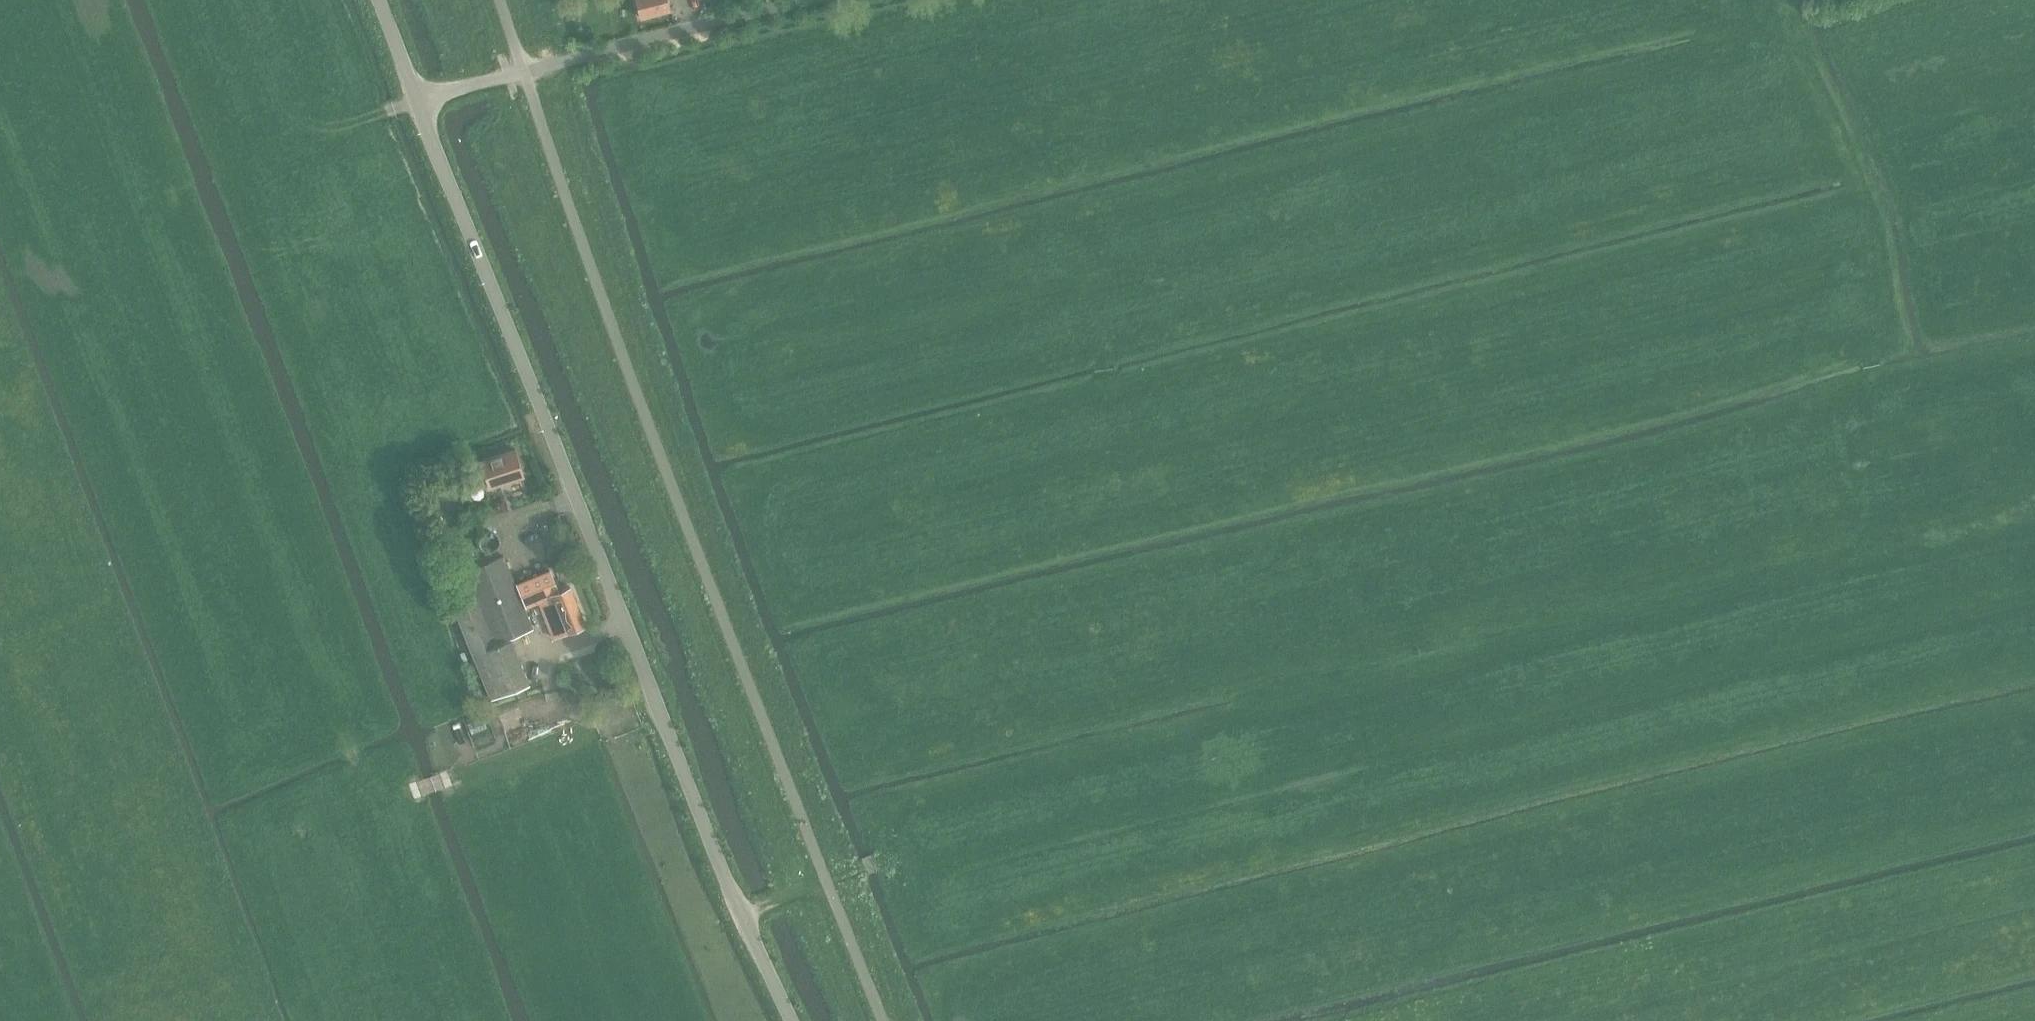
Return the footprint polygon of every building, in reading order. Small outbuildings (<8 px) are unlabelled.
[(669,0),(636,0),(640,17),(671,9),(669,0)] [(490,487),(524,476),(516,450),(481,461),(490,487)] [(432,485),(428,495),(438,499),(442,489),(432,485)] [(477,595),(454,605),(492,699),(529,684),(511,638),(532,629),(514,584),(503,556),(467,571),(477,595)] [(549,571),(516,584),(525,607),(539,601),(548,623),(553,638),(585,625),(570,587),(558,592),(549,571)]
